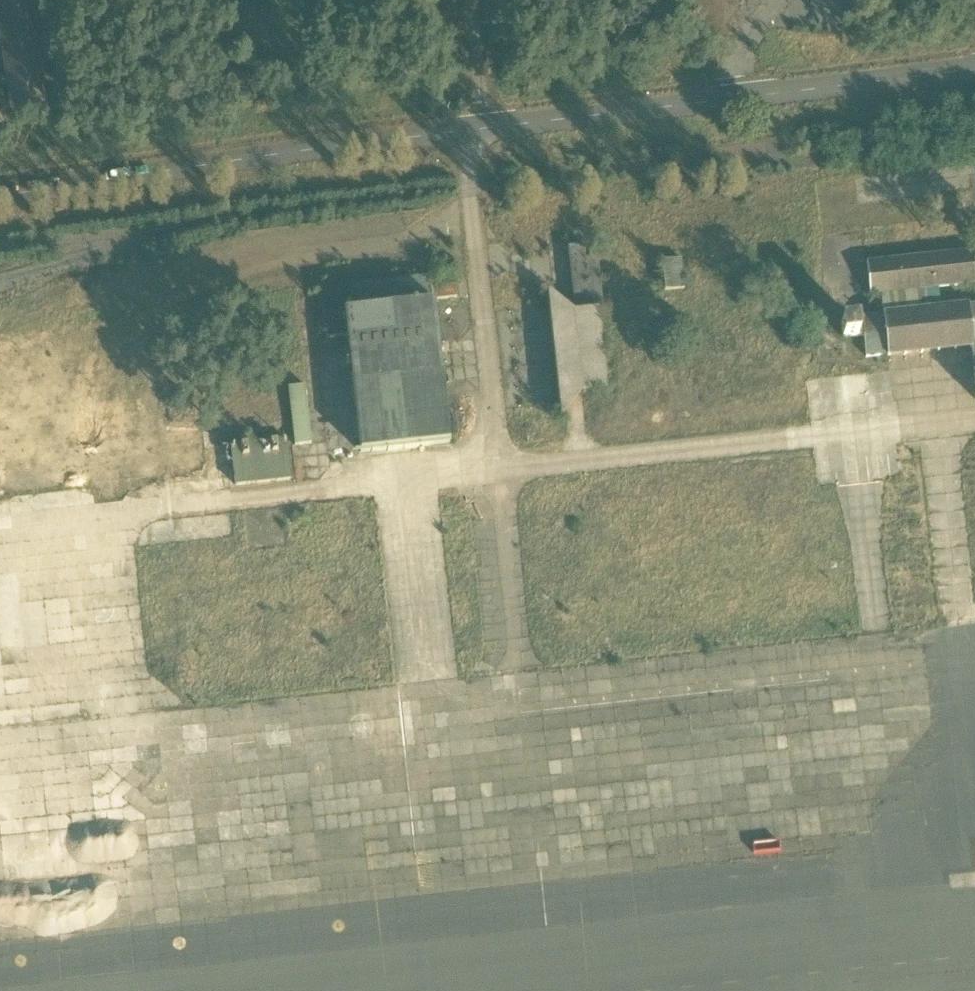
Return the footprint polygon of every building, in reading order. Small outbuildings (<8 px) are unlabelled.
[(443,52),(444,63),(455,62),(454,51),(443,52)] [(550,293),(547,293),(560,418),(563,418),(561,396),(583,394),(607,391),(599,313),(604,312),(604,310),(602,310),(597,259),(589,259),(585,260),(584,254),(583,246),(569,248),(568,248),(573,290),(575,313),(552,315),(550,293)] [(974,381),(974,306),(968,307),(968,306),(939,309),(929,310),(927,290),(937,289),(974,285),(974,278),(972,252),(866,264),(870,297),(881,295),(883,316),(861,319),(862,322),(841,324),(843,339),(864,337),(866,358),(887,356),(888,358),(972,348),(974,381)] [(661,262),(665,292),(684,289),(681,260),(661,262)] [(348,338),(360,454),(449,444),(433,302),(433,303),(433,302),(457,299),(456,287),(431,289),(430,277),(320,289),(326,340),(348,338)] [(307,452),(307,445),(311,445),(307,407),(312,403),(310,389),(305,387),(288,389),(295,447),(300,446),(300,453),(307,452)] [(231,446),(235,487),(291,481),(286,441),(231,446)]
